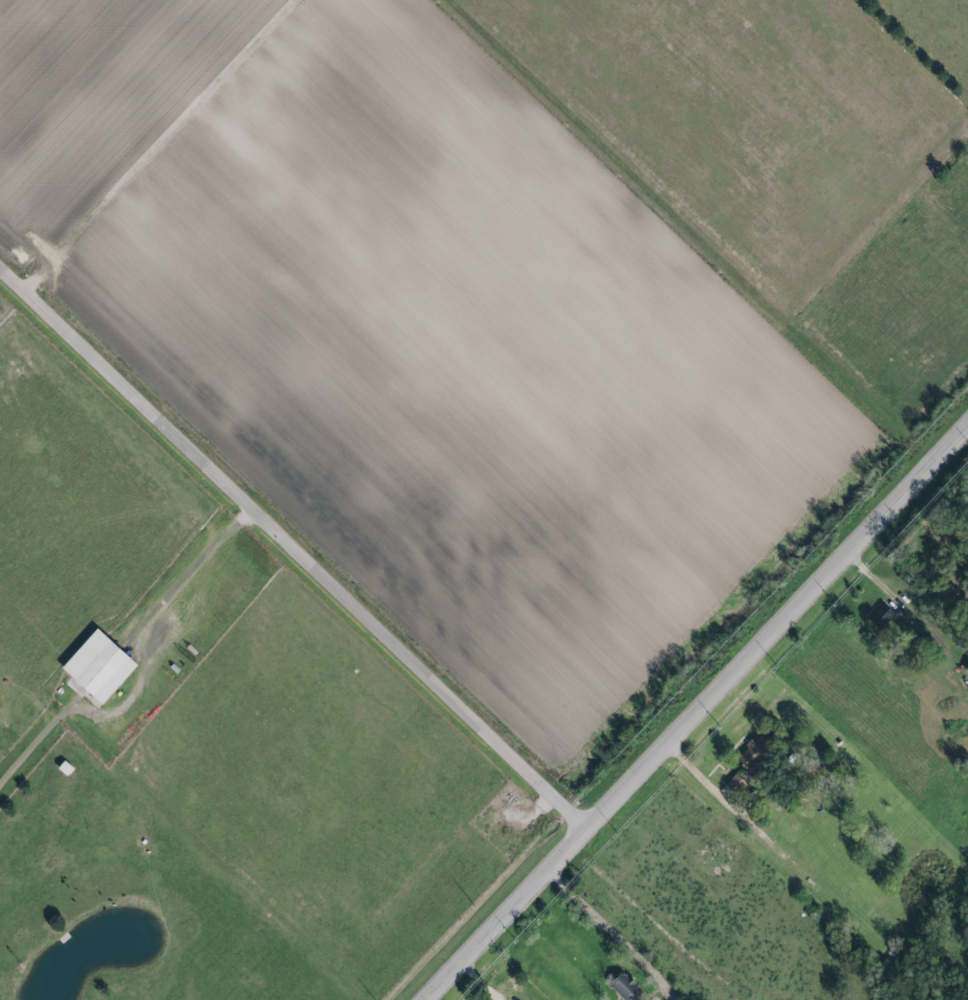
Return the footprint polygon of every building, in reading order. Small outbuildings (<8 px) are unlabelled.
[(892,616),(881,604),(865,619),(876,631),(892,616)] [(131,678),(90,641),(66,668),(108,705),(131,678)] [(103,702),(91,690),(86,695),(98,707),(103,702)] [(742,770),(769,747),(758,734),(742,747),(744,750),(733,760),(742,770)] [(729,794),(742,785),(735,775),(722,783),(729,794)] [(637,990),(620,970),(605,983),(620,999),(626,999),(637,990)]
